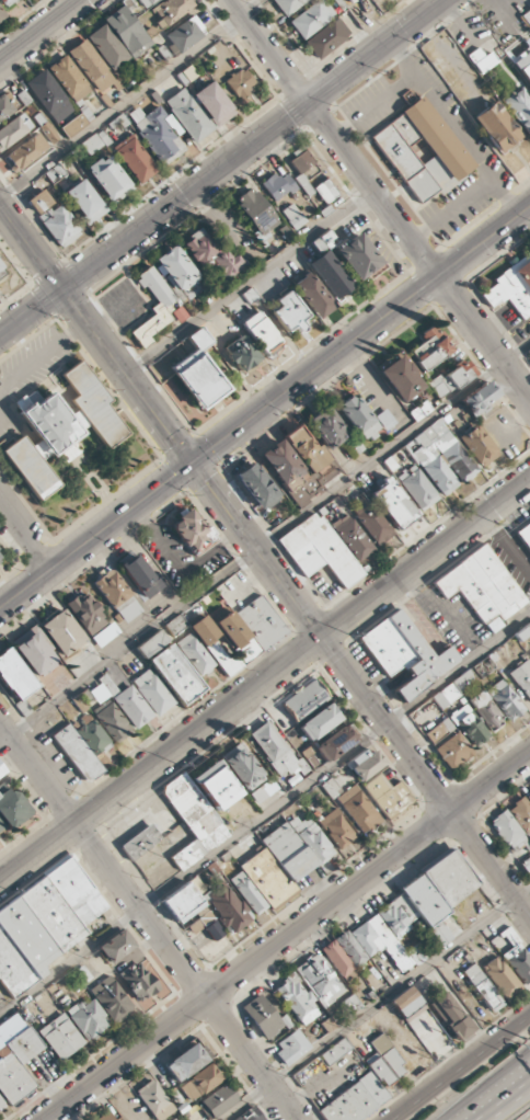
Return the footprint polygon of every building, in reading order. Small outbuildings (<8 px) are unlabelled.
[(156,0),(138,0),(144,9),(156,0)] [(195,7),(190,0),(164,0),(151,9),(164,28),(195,7)] [(285,16),(308,0),(274,0),(285,16)] [(302,39),(336,16),(326,0),(319,0),(289,21),(302,39)] [(103,20),(132,58),(152,43),(122,5),(103,20)] [(179,53),(207,33),(194,15),(166,35),(179,53)] [(351,37),(339,18),(304,41),(316,59),(351,37)] [(112,71),(130,58),(104,23),(87,37),(112,71)] [(96,93),(114,83),(87,38),(70,49),(96,93)] [(529,45),(511,57),(529,86),(529,45)] [(484,56),(478,48),(467,55),(480,74),(497,62),(490,51),(484,56)] [(91,90),(65,55),(48,68),(74,103),(91,90)] [(183,83),(197,76),(191,66),(178,73),(183,83)] [(225,81),(239,99),(257,85),(244,67),(225,81)] [(55,124),(74,111),(44,69),(25,82),(55,124)] [(192,95),(217,128),(236,113),(211,80),(192,95)] [(214,130),(185,87),(164,101),(194,144),(214,130)] [(529,132),(529,99),(522,87),(502,100),(526,135),(529,132)] [(19,108),(7,91),(0,96),(0,121),(19,108)] [(474,168),(424,97),(371,135),(419,203),(438,190),(440,192),(474,168)] [(522,137),(493,101),(471,118),(500,155),(522,137)] [(161,166),(186,150),(176,136),(180,133),(161,104),(144,115),(138,107),(127,114),(161,166)] [(60,127),(67,137),(88,124),(81,113),(60,127)] [(24,114),(0,128),(0,150),(33,130),(24,114)] [(40,125),(50,145),(58,141),(49,121),(40,125)] [(89,156),(110,141),(102,129),(80,144),(89,156)] [(15,171),(50,149),(40,133),(4,155),(15,171)] [(137,184),(156,172),(132,134),(114,146),(137,184)] [(315,163),(306,149),(289,160),(299,174),(315,163)] [(133,188),(107,154),(86,169),(112,204),(133,188)] [(45,173),(52,183),(65,174),(58,163),(45,173)] [(279,179),(275,173),(261,182),(275,203),(297,188),(287,174),(279,179)] [(66,190),(85,224),(105,213),(85,178),(66,190)] [(338,194),(326,178),(313,188),(325,204),(338,194)] [(235,198),(261,241),(281,229),(255,186),(235,198)] [(52,205),(44,190),(27,198),(35,213),(52,205)] [(81,234),(61,202),(39,217),(59,249),(81,234)] [(282,209),(292,230),(305,224),(295,203),(282,209)] [(241,270),(232,248),(216,254),(205,227),(190,233),(193,239),(186,242),(195,264),(211,257),(219,279),(241,270)] [(310,240),(317,254),(336,244),(329,231),(310,240)] [(366,274),(369,278),(384,267),(357,231),(334,249),(358,280),(366,274)] [(160,271),(178,294),(199,278),(174,245),(154,260),(161,269),(160,271)] [(332,300),(352,288),(328,250),(309,261),(332,300)] [(491,279),(495,284),(480,294),(490,310),(507,299),(521,320),(529,314),(529,253),(491,279)] [(130,331),(140,345),(173,321),(164,307),(175,300),(151,265),(136,276),(156,304),(150,308),(154,314),(130,331)] [(317,319),(334,307),(309,272),(292,284),(317,319)] [(275,300),(278,305),(271,311),(286,333),(295,326),(298,330),(311,321),(290,290),(275,300)] [(179,323),(188,316),(180,306),(171,312),(179,323)] [(262,355),(280,346),(261,310),(243,320),(262,355)] [(410,351),(422,371),(453,351),(436,324),(420,335),(424,341),(410,351)] [(227,391),(200,350),(211,343),(200,327),(186,336),(195,350),(169,367),(198,410),(227,391)] [(223,350),(243,373),(260,358),(240,335),(223,350)] [(378,372),(401,403),(423,386),(400,355),(378,372)] [(476,374),(465,359),(441,376),(440,374),(427,383),(439,399),(476,374)] [(50,395),(69,416),(78,411),(70,401),(77,396),(61,376),(81,362),(111,400),(106,404),(128,434),(108,448),(90,426),(82,432),(83,434),(76,439),(51,459),(48,455),(42,460),(59,485),(39,501),(2,453),(23,436),(31,447),(39,442),(18,413),(31,403),(33,407),(50,395)] [(499,396),(487,380),(461,400),(472,416),(499,396)] [(39,399),(33,390),(14,403),(20,412),(39,399)] [(360,442),(378,432),(356,394),(338,404),(360,442)] [(430,409),(424,401),(413,409),(419,418),(430,409)] [(348,436),(328,406),(307,421),(327,450),(348,436)] [(376,415),(385,430),(395,423),(386,409),(376,415)] [(405,443),(442,497),(460,484),(461,484),(478,472),(441,418),(405,443)] [(459,437),(481,467),(499,455),(478,424),(459,437)] [(340,472),(320,444),(315,447),(299,425),(281,437),(282,438),(259,454),(284,489),(295,481),(306,497),(340,472)] [(279,497),(253,461),(234,475),(259,511),(279,497)] [(439,499),(415,464),(397,477),(421,511),(439,499)] [(371,491),(395,530),(416,517),(391,478),(371,491)] [(354,497),(363,510),(356,515),(377,546),(393,535),(363,491),(354,497)] [(204,530),(191,510),(170,522),(190,556),(218,539),(210,526),(204,530)] [(277,539),(305,578),(325,563),(344,589),(363,575),(317,510),(277,539)] [(330,526),(358,562),(374,549),(346,513),(330,526)] [(529,553),(529,520),(514,531),(529,553)] [(528,604),(485,544),(431,582),(444,599),(458,589),(488,632),(528,604)] [(163,587),(136,552),(118,565),(145,601),(163,587)] [(125,624),(143,610),(111,568),(93,582),(125,624)] [(213,626),(219,635),(218,636),(205,615),(190,625),(225,676),(288,634),(261,593),(213,626)] [(107,624),(89,594),(80,600),(77,595),(66,602),(87,636),(107,624)] [(62,657),(86,640),(63,608),(40,625),(62,657)] [(358,636),(386,678),(404,666),(412,677),(393,689),(401,701),(460,662),(449,645),(432,657),(400,608),(358,636)] [(166,625),(174,635),(186,625),(178,615),(166,625)] [(99,648),(120,632),(112,621),(91,638),(99,648)] [(529,635),(529,623),(516,632),(521,640),(529,635)] [(12,639),(34,678),(57,665),(35,627),(12,639)] [(145,659),(168,641),(159,629),(136,647),(145,659)] [(216,665),(190,632),(176,643),(201,676),(216,665)] [(148,659),(183,708),(206,692),(171,643),(148,659)] [(8,647),(0,653),(0,680),(16,702),(37,687),(8,647)] [(529,704),(529,662),(529,660),(509,671),(529,705),(529,704)] [(132,680),(155,717),(174,705),(151,668),(132,680)] [(440,708),(478,681),(469,669),(432,696),(440,708)] [(135,729),(153,716),(130,684),(119,692),(107,676),(88,690),(98,704),(110,695),(135,729)] [(282,703),(298,722),(328,696),(313,677),(282,703)] [(524,710),(502,679),(486,690),(509,721),(524,710)] [(468,699),(489,732),(504,722),(482,690),(468,699)] [(115,743),(132,731),(108,699),(92,711),(115,743)] [(298,727),(311,742),(343,716),(331,701),(298,727)] [(467,704),(451,713),(472,748),(488,739),(467,704)] [(55,737),(85,783),(104,771),(94,757),(111,746),(90,714),(55,737)] [(454,728),(447,718),(425,733),(432,744),(454,728)] [(249,734),(258,747),(256,748),(280,781),(300,766),(268,720),(249,734)] [(327,763),(359,739),(346,723),(315,748),(327,763)] [(434,747),(448,770),(473,755),(460,732),(434,747)] [(265,778),(238,743),(219,757),(246,792),(265,778)] [(347,766),(361,782),(385,762),(371,746),(347,766)] [(240,794),(215,760),(191,777),(216,811),(240,794)] [(230,835),(183,771),(159,789),(206,853),(230,835)] [(390,787),(381,774),(364,786),(386,819),(414,801),(400,780),(390,787)] [(278,788),(271,778),(249,794),(257,804),(278,788)] [(7,784),(0,790),(0,817),(11,830),(32,812),(7,784)] [(337,795),(358,834),(379,823),(358,784),(337,795)] [(524,797),(508,808),(529,840),(529,806),(524,797)] [(338,850),(355,838),(336,809),(318,820),(338,850)] [(516,860),(529,851),(529,845),(506,810),(489,821),(516,860)] [(239,865),(269,909),(297,890),(292,882),(334,853),(309,816),(300,822),(295,816),(260,840),(265,848),(239,865)] [(162,840),(151,824),(120,845),(130,861),(162,840)] [(146,881),(154,891),(206,853),(195,839),(169,857),(172,862),(146,881)] [(376,911),(396,940),(413,928),(409,923),(419,916),(441,946),(452,938),(437,917),(479,887),(452,850),(398,888),(402,893),(376,911)] [(520,864),(529,878),(529,857),(520,864)] [(73,858),(0,908),(0,980),(12,998),(47,974),(41,966),(87,935),(81,927),(108,909),(73,858)] [(267,907),(241,871),(229,879),(256,916),(267,907)] [(198,895),(205,890),(196,877),(162,900),(188,938),(204,927),(214,941),(224,934),(198,895)] [(251,921),(225,881),(204,894),(231,935),(251,921)] [(412,965),(377,913),(349,932),(367,958),(383,948),(400,973),(412,965)] [(509,927),(491,939),(521,986),(529,980),(529,960),(509,927)] [(108,963),(134,948),(124,929),(97,945),(108,963)] [(354,968),(367,959),(346,930),(320,949),(344,983),(357,973),(354,968)] [(406,950),(415,965),(427,958),(419,943),(406,950)] [(344,994),(320,952),(296,966),(320,1008),(344,994)] [(520,987),(497,955),(482,966),(505,998),(520,987)] [(159,988),(138,961),(118,976),(139,1003),(159,988)] [(504,1004),(474,963),(461,972),(491,1013),(504,1004)] [(275,985),(300,1026),(319,1015),(295,974),(275,985)] [(90,988),(113,1025),(134,1011),(111,975),(90,988)] [(455,1042),(472,1032),(448,991),(431,1002),(455,1042)] [(284,1027),(260,994),(241,1007),(265,1040),(284,1027)] [(344,1018),(361,1005),(353,994),(335,1007),(344,1018)] [(68,1009),(82,1040),(109,1028),(95,996),(68,1009)] [(403,1017),(431,1055),(450,1041),(423,1003),(403,1017)] [(38,1031),(61,1061),(85,1043),(62,1013),(38,1031)] [(44,1048),(29,1027),(0,1047),(0,1091),(10,1105),(36,1087),(21,1064),(44,1048)] [(272,1050),(285,1066),(310,1046),(297,1030),(272,1050)] [(353,1050),(346,1038),(319,1053),(326,1065),(353,1050)] [(211,1061),(202,1043),(165,1062),(174,1080),(211,1061)] [(406,1070),(391,1048),(380,1055),(396,1078),(406,1070)] [(394,1081),(379,1052),(366,1059),(382,1088),(394,1081)] [(189,1101),(223,1081),(214,1064),(179,1084),(189,1101)] [(391,1099),(372,1071),(317,1109),(324,1119),(360,1119),(391,1099)] [(155,1119),(161,1119),(175,1110),(152,1079),(135,1091),(155,1119)] [(239,1100),(227,1083),(197,1103),(208,1119),(209,1119),(239,1100)] [(250,1108),(234,1119),(260,1119),(250,1108)] [(107,1111),(95,1119),(114,1119),(107,1111)]
